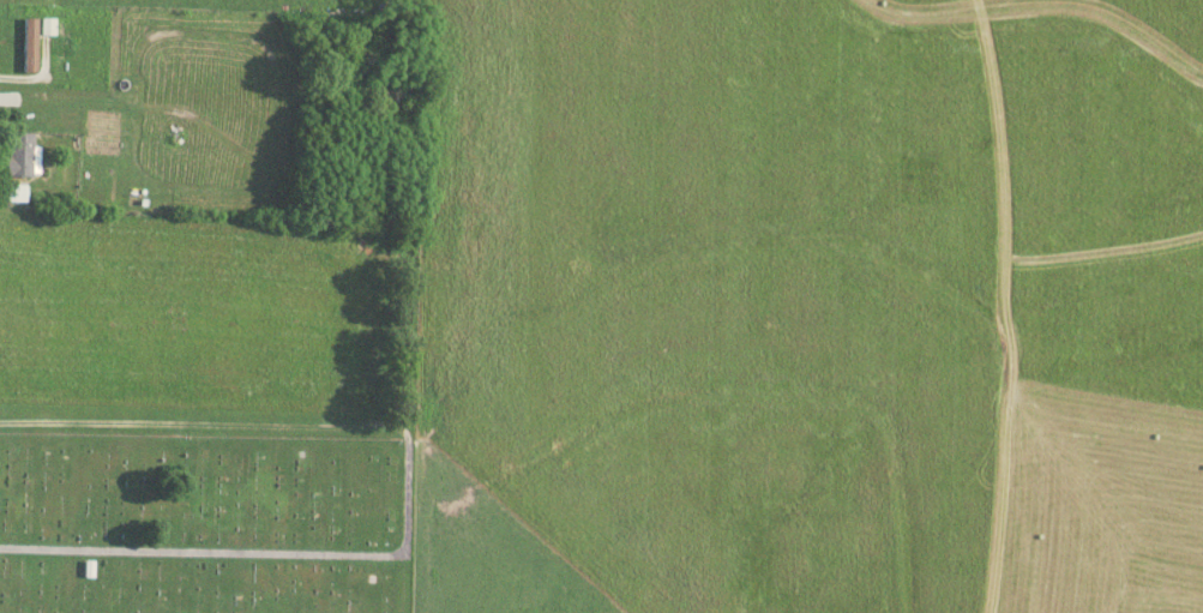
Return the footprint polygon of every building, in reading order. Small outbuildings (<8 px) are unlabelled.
[(38,18),(23,18),(23,72),(38,72),(38,18)] [(34,133),(8,133),(8,177),(34,177),(34,133)]
